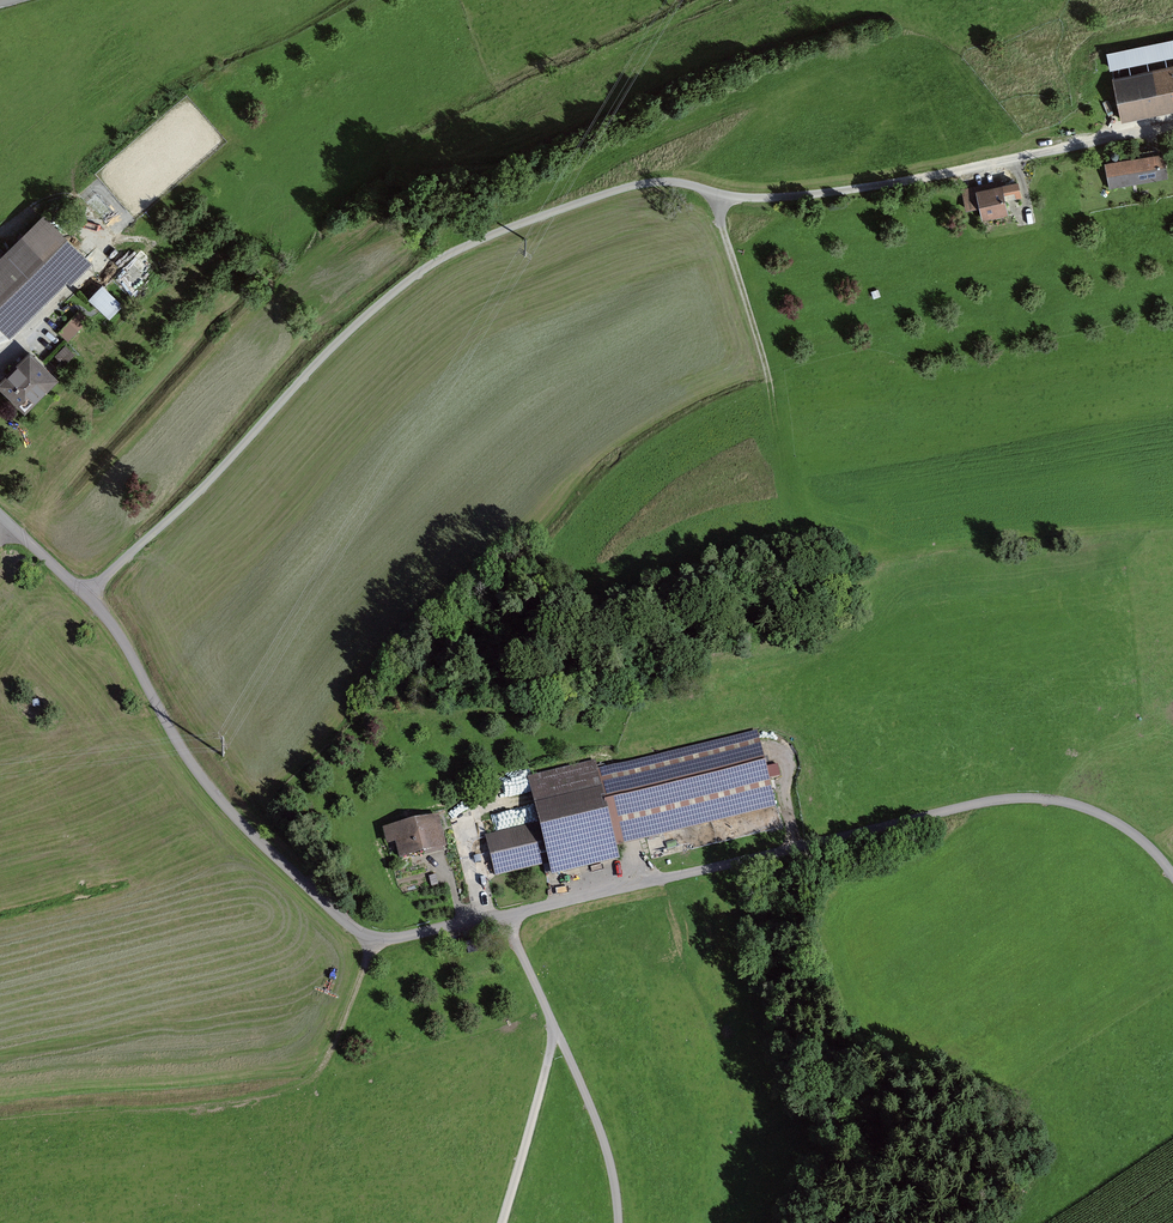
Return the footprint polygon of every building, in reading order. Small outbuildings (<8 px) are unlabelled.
[(1108,47),(1111,65),(1172,56),(1172,38),(1108,47)] [(1142,73),(1150,115),(1172,111),(1172,67),(1142,73)] [(1109,164),(1115,190),(1172,178),(1172,170),(1169,151),(1109,164)] [(979,186),(965,189),(970,210),(984,207),(987,222),(1015,216),(1011,200),(1026,197),(1024,183),(980,192),(979,186)] [(50,212),(0,263),(0,320),(15,335),(94,255),(50,212)] [(125,304),(105,284),(92,298),(112,317),(125,304)] [(69,341),(91,321),(80,310),(59,330),(69,341)] [(56,354),(65,363),(76,352),(67,343),(56,354)] [(63,375),(36,350),(4,384),(31,409),(63,375)] [(543,866),(549,864),(552,878),(620,862),(617,849),(624,847),(776,810),(772,791),(770,785),(766,767),(764,761),(761,747),(759,741),(757,732),(600,770),(598,771),(596,761),(527,778),(539,823),(485,836),(490,858),(495,877),(543,866)] [(395,844),(399,862),(447,850),(438,815),(382,830),(387,846),(395,844)] [(465,942),(468,953),(479,950),(476,940),(465,942)]
